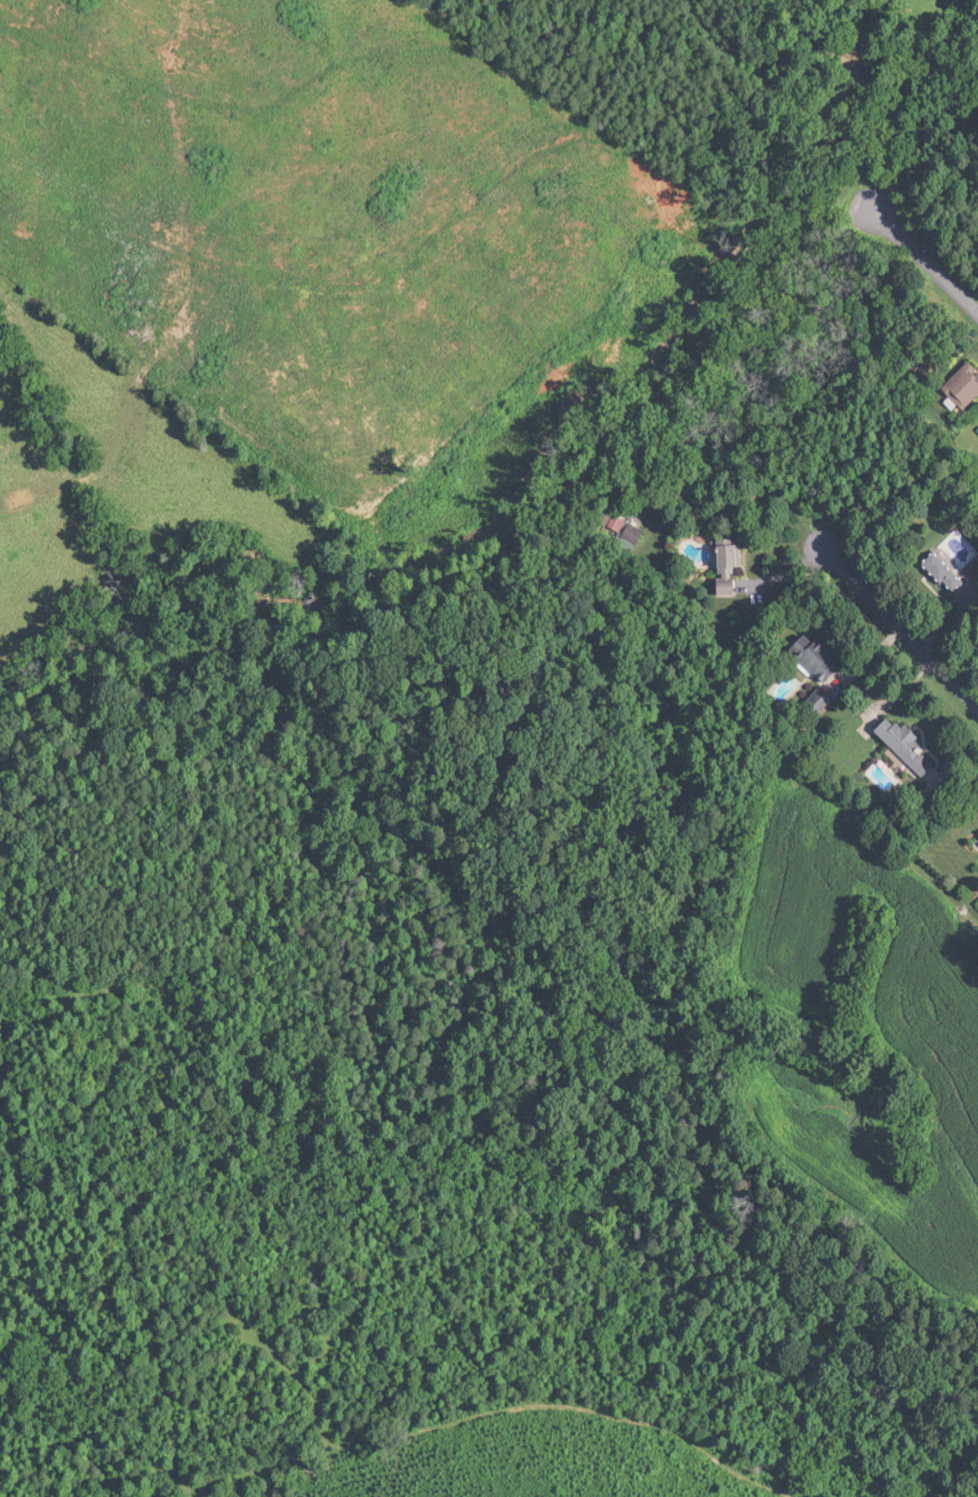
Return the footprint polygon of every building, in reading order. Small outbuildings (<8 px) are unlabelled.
[(975,362),(947,391),(969,413),(977,404),(977,365),(975,362)] [(637,547),(645,532),(628,523),(631,518),(595,499),(586,516),(622,535),(620,538),(637,547)] [(748,570),(747,546),(722,547),(723,597),(743,597),(742,570),(748,570)] [(957,595),(969,583),(941,555),(929,567),(957,595)] [(796,652),(826,685),(847,667),(817,633),(796,652)] [(897,748),(894,751),(926,782),(945,762),(896,717),(881,733),(897,748)]
